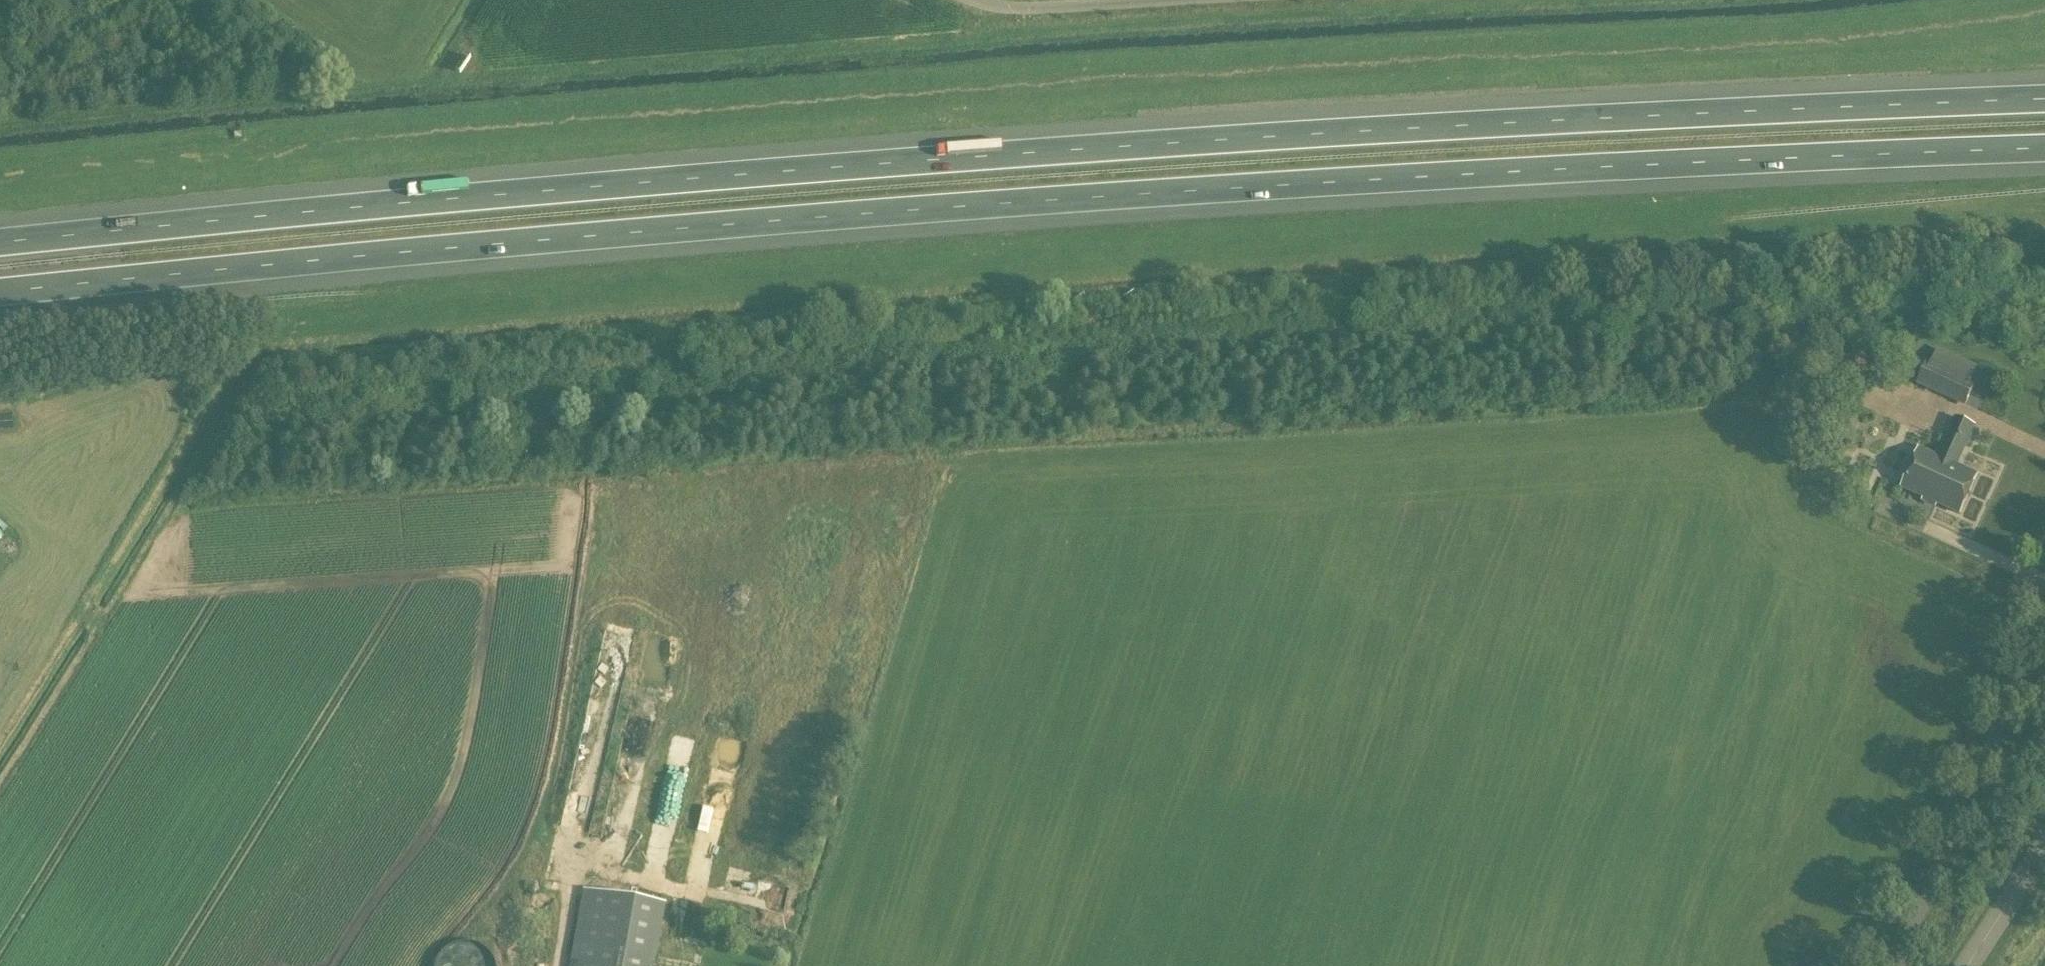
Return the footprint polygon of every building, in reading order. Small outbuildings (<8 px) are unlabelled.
[(1916,384),(1965,407),(1977,382),(1928,359),(1916,384)] [(1955,416),(1937,457),(1919,449),(1902,488),(1960,514),(1978,475),(1959,467),(1976,425),(1955,416)] [(656,956),(665,903),(583,889),(573,941),(569,965),(654,965),(656,956)] [(493,960),(488,952),(481,946),(472,942),(462,941),(453,943),(444,948),(438,956),(434,965),(495,965),(493,960)]
